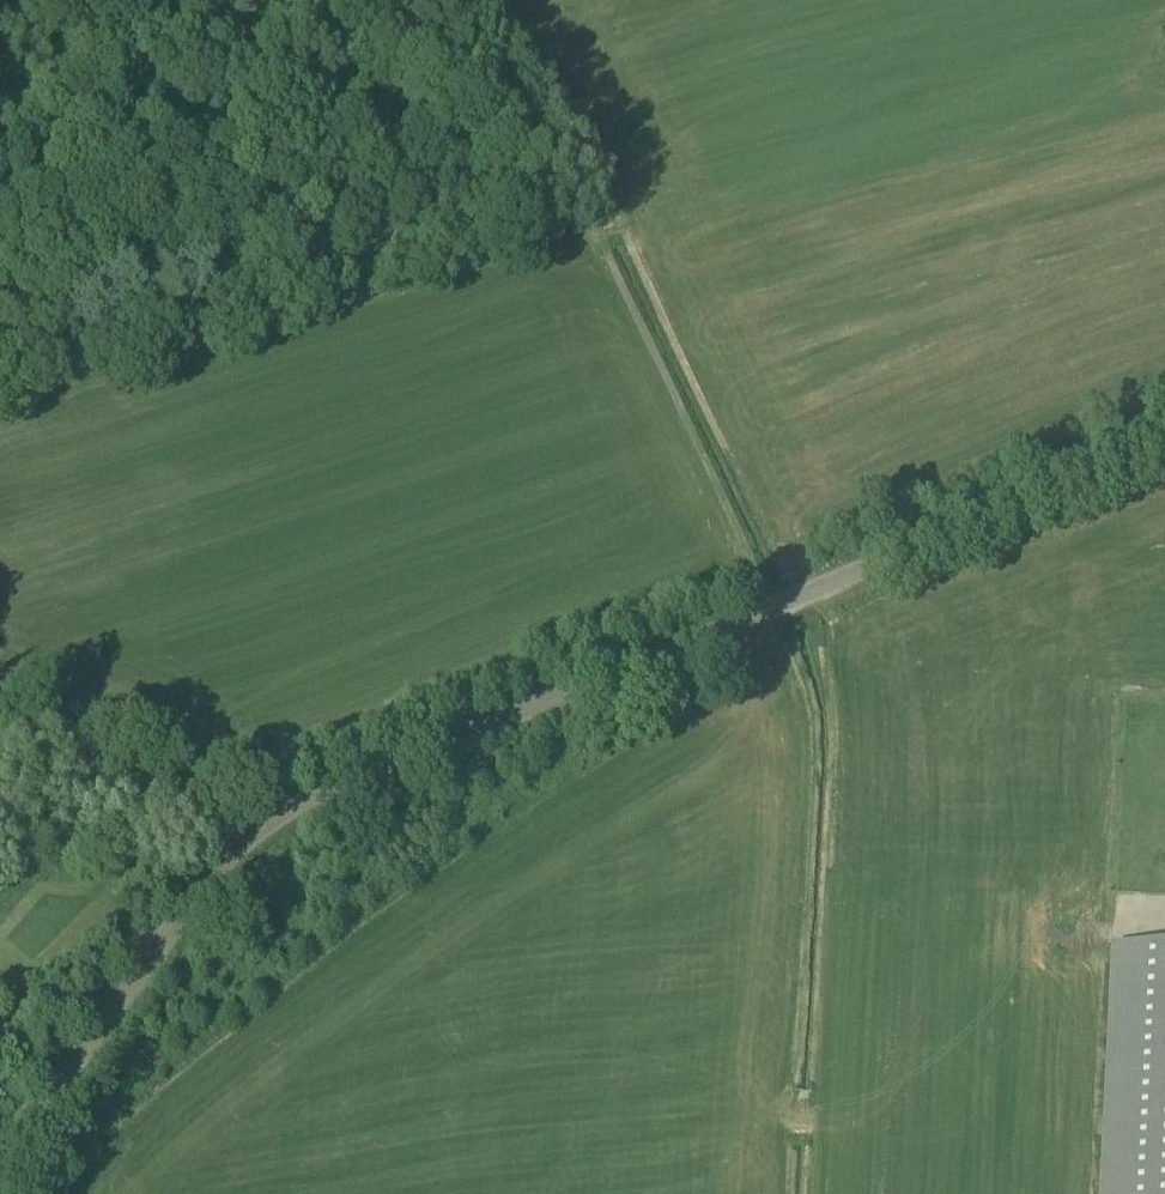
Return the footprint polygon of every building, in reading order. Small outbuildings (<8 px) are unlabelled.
[(1109,946),(1098,1193),(1164,1193),(1164,949),(1109,946)]
